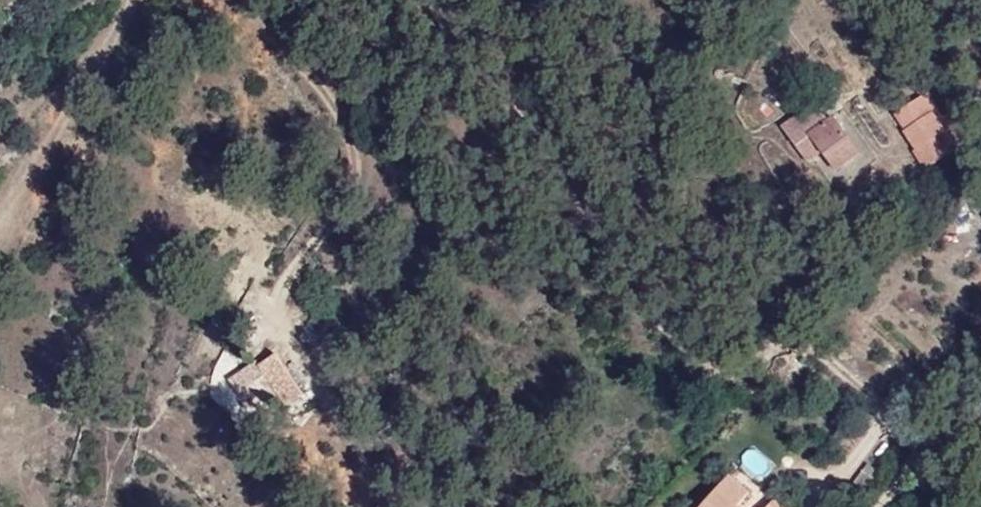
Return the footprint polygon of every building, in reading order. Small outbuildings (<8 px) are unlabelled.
[(948,129),(902,81),(869,109),(913,161),(948,129)] [(843,153),(817,124),(811,129),(792,107),(757,141),(790,175),(801,166),(812,181),(843,153)] [(973,210),(980,217),(980,202),(973,210)] [(291,403),(267,378),(248,395),(263,414),(270,422),(291,403)] [(263,414),(243,390),(225,409),(245,431),(263,414)] [(725,505),(697,487),(682,506),(723,506),(725,505)]
